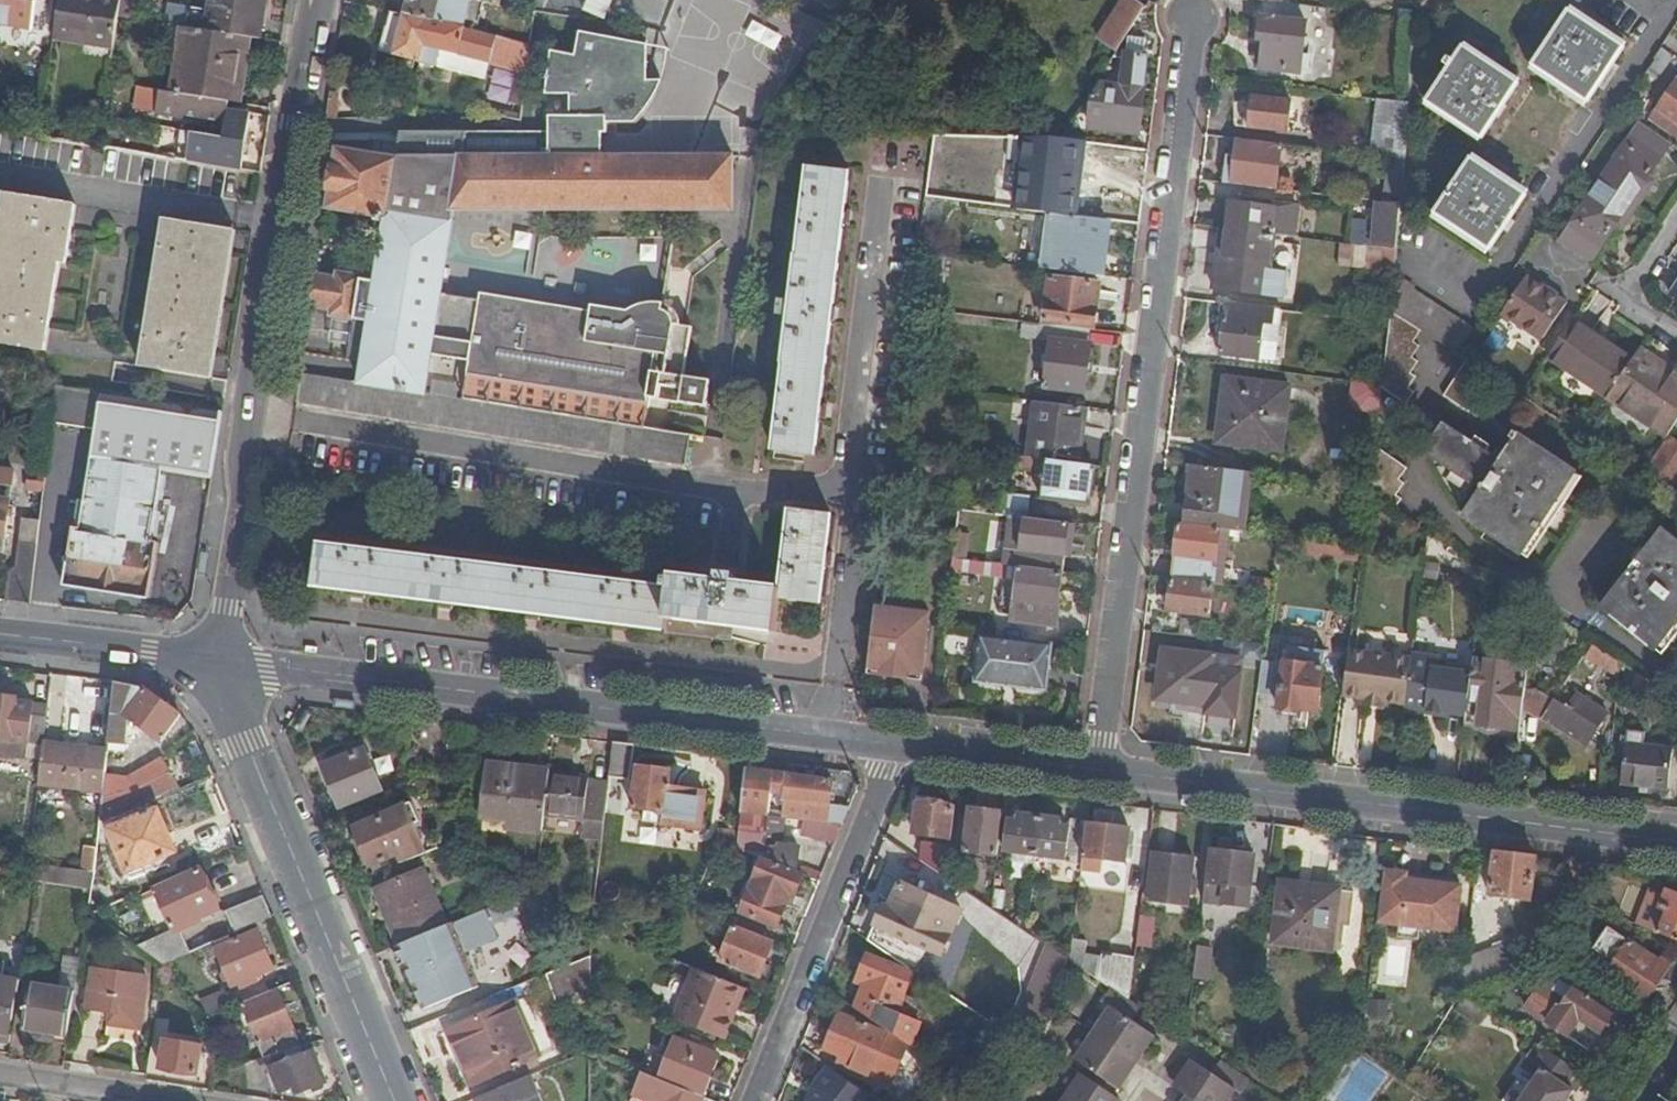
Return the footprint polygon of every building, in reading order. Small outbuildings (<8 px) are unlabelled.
[(31,27),(35,0),(0,0),(0,22),(31,27)] [(52,36),(112,46),(117,15),(119,0),(58,0),(52,36)] [(259,39),(265,0),(209,0),(207,11),(189,8),(185,26),(244,37),(259,39)] [(402,14),(429,21),(460,29),(468,0),(407,0),(402,14)] [(578,11),(583,0),(549,0),(547,6),(578,11)] [(1146,9),(1132,0),(1121,0),(1097,38),(1118,51),(1146,9)] [(1279,2),(1262,0),(1257,41),(1264,42),(1261,70),(1300,75),(1307,5),(1279,2)] [(402,14),(390,12),(384,32),(397,35),(393,55),(418,62),(429,21),(402,14)] [(1536,65),(1586,99),(1594,87),(1595,87),(1613,60),(1612,59),(1620,48),(1570,14),(1536,65)] [(460,29),(429,21),(418,62),(437,67),(442,50),(468,58),(471,56),(487,60),(525,69),(528,45),(460,29)] [(225,100),(234,101),(244,37),(185,26),(181,45),(188,45),(180,93),(216,98),(225,100)] [(397,35),(384,32),(379,52),(393,55),(397,35)] [(548,132),(606,131),(606,123),(633,123),(646,109),(651,101),(661,80),(646,80),(646,45),(578,33),(574,55),(550,51),(544,95),(569,95),(569,116),(548,116),(548,132)] [(1091,100),(1088,123),(1140,130),(1144,89),(1143,88),(1147,57),(1144,56),(1145,41),(1128,39),(1126,53),(1124,53),(1121,80),(1103,79),(1103,84),(1101,84),(1091,100)] [(1661,49),(1645,73),(1656,81),(1672,56),(1661,49)] [(468,58),(442,50),(437,67),(467,74),(468,68),(484,72),(487,60),(471,56),(468,58)] [(1508,94),(1514,86),(1463,51),(1455,63),(1448,58),(1444,64),(1450,69),(1429,102),(1479,137),(1508,94)] [(518,103),(521,104),(525,69),(516,67),(514,73),(506,100),(518,103)] [(1676,135),(1676,80),(1652,119),(1676,135)] [(156,111),(159,90),(137,86),(134,108),(156,111)] [(216,98),(180,93),(159,90),(156,111),(213,120),(216,98)] [(222,122),(225,100),(216,98),(213,120),(222,122)] [(1249,129),(1287,133),(1290,102),(1253,98),(1249,129)] [(1087,100),(1073,120),(1088,123),(1091,100),(1087,100)] [(1388,157),(1402,158),(1406,103),(1384,101),(1375,100),(1369,155),(1380,155),(1388,157)] [(334,104),(327,103),(325,116),(334,118),(337,104),(334,104)] [(194,132),(190,161),(239,169),(249,111),(227,108),(224,130),(222,136),(194,132)] [(1639,123),(1559,243),(1575,254),(1589,263),(1619,220),(1624,223),(1647,191),(1641,186),(1669,144),(1639,123)] [(195,126),(194,132),(222,136),(224,130),(195,126)] [(731,155),(601,155),(461,155),(465,131),(398,131),(394,157),(336,148),(326,209),(385,218),(377,270),(362,364),(359,382),(423,393),(429,357),(438,296),(452,210),(731,209),(731,155)] [(605,134),(606,131),(548,132),(465,131),(461,155),(601,155),(601,133),(605,134)] [(1021,157),(1023,138),(1021,138),(1012,137),(1009,156),(1019,157),(1021,157)] [(1021,157),(1015,209),(1051,214),(1072,217),(1074,192),(1072,191),(1077,140),(1062,138),(1039,137),(1023,137),(1023,138),(1021,157)] [(1226,159),(1223,184),(1235,185),(1236,182),(1275,188),(1280,147),(1238,142),(1235,159),(1226,159)] [(1388,157),(1384,202),(1398,205),(1402,158),(1388,157)] [(1436,212),(1486,246),(1520,196),(1470,162),(1436,212)] [(773,451),(813,456),(818,416),(821,416),(820,419),(825,419),(826,404),(822,404),(822,406),(819,405),(830,321),(832,321),(834,307),(832,307),(842,221),(844,222),(844,224),(848,224),(849,210),(846,209),(846,212),(843,212),(847,171),(807,167),(790,302),(778,300),(777,314),(788,316),(782,363),(784,364),(773,451)] [(7,196),(2,232),(0,232),(0,347),(59,357),(73,267),(80,268),(89,209),(7,196)] [(925,199),(922,222),(940,223),(943,201),(925,199)] [(1230,203),(1227,229),(1272,235),(1292,237),(1295,210),(1296,204),(1246,199),(1245,205),(1230,203)] [(1395,250),(1398,205),(1375,203),(1374,225),(1372,247),(1383,248),(1395,250)] [(1300,210),(1295,210),(1292,237),(1297,238),(1300,210)] [(1051,214),(1044,268),(1099,275),(1106,221),(1072,217),(1051,214)] [(248,234),(164,219),(140,367),(228,382),(248,234)] [(1352,222),(1350,244),(1372,247),(1374,225),(1352,222)] [(1222,268),(1217,267),(1215,288),(1283,298),(1287,272),(1268,269),(1272,235),(1227,229),(1222,268)] [(1227,229),(1222,229),(1217,267),(1222,268),(1227,229)] [(1382,271),(1394,272),(1395,261),(1395,250),(1383,248),(1382,271)] [(315,276),(311,305),(331,308),(330,316),(350,318),(350,323),(350,326),(352,326),(349,347),(347,361),(362,364),(377,270),(363,267),(359,271),(358,276),(337,273),(336,279),(315,276)] [(1391,311),(1420,331),(1456,353),(1471,332),(1458,323),(1409,289),(1411,288),(1394,275),(1391,311)] [(1043,321),(1092,327),(1098,283),(1049,277),(1043,321)] [(1502,315),(1541,341),(1566,304),(1527,277),(1502,315)] [(477,302),(438,296),(429,357),(467,363),(462,399),(642,429),(647,400),(703,410),(708,383),(683,379),(691,330),(681,328),(590,314),(478,295),(477,302)] [(1265,309),(1224,303),(1222,313),(1225,313),(1221,354),(1258,358),(1265,309)] [(590,314),(681,328),(679,320),(674,315),(667,308),(659,306),(654,305),(645,305),(633,309),(629,311),(626,313),(590,308),(590,314)] [(1276,356),(1279,311),(1265,309),(1258,358),(1268,360),(1268,355),(1276,356)] [(1390,324),(1383,384),(1382,389),(1404,404),(1412,392),(1407,388),(1415,376),(1409,372),(1417,361),(1412,357),(1419,346),(1413,342),(1420,331),(1391,311),(1390,324)] [(350,326),(350,323),(332,321),(328,344),(349,347),(352,326),(350,326)] [(1058,325),(1022,321),(1020,335),(1049,339),(1057,339),(1058,325)] [(1572,321),(1547,358),(1607,397),(1631,361),(1572,321)] [(1057,339),(1049,339),(1043,388),(1084,393),(1091,329),(1058,325),(1057,339)] [(1607,397),(1667,437),(1668,436),(1674,426),(1676,422),(1676,372),(1640,348),(1631,361),(1607,397)] [(1491,378),(1465,360),(1443,395),(1470,412),(1491,378)] [(685,465),(689,436),(642,429),(462,399),(423,393),(359,382),(300,372),(295,401),(685,465)] [(1221,443),(1278,451),(1286,387),(1222,378),(1218,410),(1225,411),(1221,443)] [(1383,384),(1354,381),(1351,400),(1360,409),(1380,411),(1383,384)] [(101,394),(55,386),(51,424),(96,430),(101,394)] [(220,413),(101,394),(96,430),(91,457),(161,468),(210,476),(220,413)] [(1081,408),(1032,402),(1025,456),(1054,460),(1055,455),(1075,457),(1081,408)] [(1464,518),(1522,555),(1576,472),(1513,432),(1510,438),(1514,440),(1500,463),(1443,427),(1426,455),(1482,491),(1464,518)] [(1668,436),(1667,437),(1640,476),(1667,494),(1676,479),(1676,442),(1668,436)] [(1375,450),(1371,486),(1370,496),(1398,513),(1405,502),(1399,498),(1406,486),(1401,482),(1407,471),(1375,450)] [(1025,456),(999,453),(998,461),(1013,463),(1013,467),(1043,470),(1040,497),(1088,504),(1093,465),(1054,460),(1025,456)] [(150,541),(161,468),(91,457),(80,530),(73,529),(65,584),(146,597),(156,542),(150,541)] [(1190,465),(1182,525),(1230,532),(1234,532),(1241,471),(1190,465)] [(3,542),(10,469),(0,467),(0,542),(3,542)] [(42,491),(43,480),(27,478),(25,490),(42,491)] [(1371,486),(1357,485),(1354,505),(1368,507),(1370,496),(1371,486)] [(998,494),(995,515),(1010,516),(1027,518),(1029,498),(998,494)] [(664,589),(318,544),(312,586),(353,592),(353,594),(350,594),(350,599),(364,601),(365,596),(363,595),(364,593),(439,602),(439,605),(437,605),(437,609),(450,611),(451,607),(449,606),(449,604),(527,614),(527,616),(525,616),(524,621),(537,622),(537,618),(535,618),(536,615),(615,625),(615,627),(612,627),(612,632),(627,633),(627,629),(624,629),(625,626),(664,631),(665,620),(774,634),(778,600),(819,605),(823,565),(826,565),(826,567),(831,568),(833,553),(828,553),(827,555),(825,555),(830,514),(788,509),(778,589),(734,584),(734,575),(717,573),(716,582),(671,576),(671,579),(666,579),(664,589)] [(969,511),(958,509),(952,558),(962,559),(969,511)] [(7,569),(4,600),(29,602),(38,518),(21,516),(18,542),(17,542),(15,564),(7,569)] [(1004,564),(1062,572),(1067,523),(1027,518),(1010,516),(1004,564)] [(1177,524),(1171,579),(1213,585),(1223,585),(1230,532),(1182,525),(1177,524)] [(1654,649),(1676,619),(1676,543),(1661,530),(1600,607),(1654,649)] [(1446,546),(1432,536),(1426,545),(1440,554),(1446,546)] [(1274,550),(1360,560),(1362,547),(1348,546),(1276,537),(1274,550)] [(962,559),(952,558),(951,569),(1017,577),(1012,619),(1055,625),(1062,572),(1004,564),(962,559)] [(1253,590),(1269,591),(1270,581),(1236,577),(1234,587),(1253,590)] [(1213,585),(1171,579),(1170,586),(1167,609),(1209,615),(1213,585)] [(1252,605),(1267,606),(1269,591),(1253,590),(1252,605)] [(881,668),(880,675),(906,678),(906,672),(922,673),(930,613),(875,606),(867,666),(881,668)] [(1176,617),(1175,634),(1196,636),(1199,620),(1176,617)] [(975,687),(1044,696),(1050,647),(981,638),(975,687)] [(1583,657),(1618,680),(1619,661),(1593,644),(1583,657)] [(1348,648),(1341,696),(1362,699),(1383,701),(1403,704),(1410,657),(1348,648)] [(1185,697),(1184,704),(1207,706),(1212,656),(1163,650),(1157,694),(1185,697)] [(1403,704),(1403,709),(1424,713),(1425,710),(1452,713),(1465,715),(1471,671),(1436,666),(1438,655),(1411,652),(1410,657),(1403,704)] [(1465,715),(1464,721),(1519,728),(1522,703),(1523,697),(1527,665),(1472,658),(1471,671),(1465,715)] [(1301,708),(1316,711),(1322,666),(1282,660),(1276,708),(1300,711),(1301,708)] [(867,666),(866,673),(880,675),(881,668),(867,666)] [(921,680),(922,673),(906,672),(906,678),(921,680)] [(145,689),(114,682),(106,746),(123,747),(127,719),(131,720),(159,741),(178,715),(145,689)] [(1528,688),(1522,703),(1542,716),(1555,698),(1536,686),(1528,688)] [(1183,713),(1184,704),(1185,697),(1157,694),(1155,710),(1183,713)] [(1559,701),(1555,698),(1542,716),(1587,744),(1606,713),(1576,694),(1569,702),(1562,697),(1559,701)] [(46,717),(32,715),(32,703),(14,701),(15,698),(0,696),(0,740),(28,743),(43,745),(46,717)] [(1621,782),(1666,788),(1671,748),(1641,745),(1641,735),(1626,733),(1621,782)] [(0,740),(0,754),(26,757),(28,743),(0,740)] [(632,746),(613,743),(609,772),(629,774),(632,746)] [(79,749),(43,745),(38,782),(102,789),(103,778),(106,758),(78,754),(79,749)] [(365,749),(323,766),(340,808),(381,791),(365,749)] [(103,778),(102,789),(98,821),(176,789),(160,762),(140,779),(134,782),(128,785),(126,781),(103,778)] [(506,827),(541,832),(544,810),(548,774),(489,766),(483,815),(507,819),(506,827)] [(580,830),(601,833),(607,786),(586,784),(587,773),(549,768),(548,774),(544,810),(582,814),(580,830)] [(667,787),(669,771),(637,768),(632,810),(663,814),(667,787)] [(753,771),(744,770),(742,791),(739,812),(768,816),(770,793),(785,795),(787,775),(753,771)] [(586,784),(607,786),(608,775),(587,773),(586,784)] [(809,820),(842,824),(849,808),(828,806),(831,780),(787,775),(785,795),(782,818),(786,818),(809,820)] [(663,814),(662,825),(698,830),(705,794),(667,787),(663,814)] [(949,838),(953,807),(917,803),(914,834),(949,838)] [(353,829),(372,873),(419,856),(410,829),(419,825),(412,805),(353,829)] [(158,809),(108,829),(126,873),(176,853),(158,809)] [(997,855),(1002,813),(969,809),(965,850),(997,855)] [(739,812),(738,829),(736,848),(755,856),(758,857),(794,871),(803,849),(783,846),(765,844),(768,816),(739,812)] [(783,846),(786,818),(782,818),(768,816),(765,844),(783,846)] [(1034,856),(1039,818),(1018,816),(1018,822),(1008,821),(1004,852),(1034,856)] [(1082,857),(1087,823),(1069,821),(1068,828),(1059,827),(1059,820),(1039,818),(1034,856),(1082,863),(1082,857)] [(805,834),(834,845),(842,824),(809,820),(805,834)] [(1128,828),(1087,823),(1082,857),(1124,863),(1128,828)] [(712,845),(717,846),(736,848),(738,829),(715,827),(712,845)] [(949,880),(953,848),(923,844),(921,861),(949,880)] [(93,871),(95,847),(85,846),(82,869),(93,871)] [(1208,883),(1205,883),(1202,902),(1247,908),(1254,856),(1213,850),(1208,883)] [(1529,899),(1534,856),(1493,851),(1488,894),(1529,899)] [(1193,896),(1194,887),(1190,887),(1190,880),(1193,859),(1152,854),(1146,901),(1186,907),(1188,895),(1193,896)] [(758,857),(755,856),(742,888),(745,890),(758,857)] [(0,857),(0,872),(12,874),(14,859),(0,857)] [(745,890),(742,888),(732,910),(772,926),(786,893),(794,897),(802,875),(794,871),(758,857),(745,890)] [(38,863),(35,880),(61,884),(63,867),(38,863)] [(63,867),(61,884),(90,888),(93,871),(82,869),(63,867)] [(806,876),(817,880),(820,873),(809,869),(806,876)] [(200,870),(154,890),(171,930),(218,909),(200,870)] [(1405,873),(1385,870),(1378,922),(1453,930),(1458,886),(1405,879),(1405,873)] [(378,890),(401,943),(445,924),(423,871),(378,890)] [(1459,879),(1405,873),(1405,879),(1458,886),(1459,879)] [(894,882),(883,906),(889,909),(900,884),(894,882)] [(1335,914),(1338,891),(1281,883),(1273,943),(1324,950),(1329,914),(1335,914)] [(883,906),(868,941),(894,959),(902,938),(913,943),(933,900),(900,884),(889,909),(883,906)] [(1636,922),(1676,939),(1676,893),(1666,889),(1663,896),(1649,890),(1636,922)] [(272,918),(263,897),(226,912),(235,933),(272,918)] [(933,900),(913,943),(941,956),(961,913),(933,900)] [(1152,918),(1139,917),(1134,947),(1148,949),(1152,918)] [(1582,963),(1641,1002),(1666,965),(1606,926),(1582,963)] [(446,927),(398,946),(421,1002),(469,983),(446,927)] [(772,944),(733,928),(720,962),(758,978),(772,944)] [(1206,930),(1199,929),(1191,979),(1199,980),(1206,930)] [(257,931),(215,949),(231,988),(238,986),(240,991),(248,987),(246,982),(274,971),(257,931)] [(1054,990),(1066,960),(1050,948),(1036,983),(1054,990)] [(868,957),(860,975),(868,978),(865,985),(860,997),(897,1012),(912,975),(868,957)] [(60,958),(56,989),(74,992),(78,960),(60,958)] [(589,958),(545,976),(555,1004),(589,991),(590,988),(589,958)] [(1128,1000),(1132,964),(1116,961),(1112,989),(1128,1000)] [(145,977),(90,968),(83,1007),(116,1012),(114,1020),(139,1025),(145,977)] [(693,969),(673,1021),(723,1040),(732,1017),(726,1015),(737,987),(693,969)] [(1603,1001),(1611,989),(1586,971),(1577,984),(1603,1001)] [(868,978),(860,975),(857,982),(865,985),(868,978)] [(0,978),(0,1034),(8,1035),(17,981),(0,978)] [(1036,983),(1030,980),(1025,992),(1032,995),(1036,983)] [(1054,990),(1036,983),(1032,995),(1023,1019),(1014,1040),(1030,1050),(1054,990)] [(38,1039),(65,1043),(74,992),(56,989),(29,985),(22,1029),(36,1031),(36,1037),(38,1039)] [(743,989),(737,987),(726,1015),(732,1017),(743,989)] [(1554,994),(1551,997),(1537,989),(1524,1007),(1567,1036),(1578,1019),(1598,1032),(1611,1013),(1572,988),(1564,1000),(1554,994)] [(208,1013),(210,1017),(235,1007),(230,993),(228,989),(203,999),(208,1013)] [(301,1047),(277,989),(244,1003),(242,1004),(263,1058),(301,1047)] [(1132,1021),(1140,1009),(1128,1000),(1112,989),(1101,1003),(1109,1009),(1093,1033),(1132,1059),(1135,1054),(1140,1057),(1154,1036),(1132,1021)] [(230,993),(235,1007),(242,1004),(244,1003),(238,990),(230,993)] [(516,1004),(449,1032),(472,1087),(540,1060),(516,1004)] [(906,1043),(887,1030),(886,1033),(840,1014),(825,1049),(843,1057),(841,1063),(890,1083),(906,1043)] [(1023,1019),(1014,1015),(1007,1035),(1014,1040),(1023,1019)] [(1132,1069),(1133,1068),(1128,1065),(1132,1059),(1093,1033),(1084,1046),(1127,1064),(1126,1065),(1132,1069)] [(7,1043),(8,1035),(0,1034),(0,1042),(7,1043)] [(200,1046),(164,1040),(159,1070),(195,1076),(200,1046)] [(658,1081),(702,1097),(704,1092),(718,1056),(675,1040),(665,1065),(658,1081)] [(1579,1071),(1533,1041),(1523,1057),(1536,1066),(1513,1100),(1560,1100),(1579,1071)] [(1117,1089),(1132,1069),(1126,1065),(1127,1064),(1084,1046),(1074,1060),(1097,1075),(1117,1089)] [(325,1083),(312,1053),(272,1068),(281,1092),(296,1087),(298,1091),(304,1089),(305,1091),(325,1083)] [(1133,1068),(1140,1057),(1135,1054),(1132,1059),(1128,1065),(1133,1068)] [(1386,1076),(1351,1057),(1326,1100),(1372,1100),(1386,1076)] [(650,1059),(643,1075),(658,1081),(665,1065),(650,1059)] [(1239,1075),(1219,1062),(1211,1073),(1191,1059),(1179,1079),(1183,1082),(1178,1090),(1186,1096),(1194,1100),(1227,1100),(1233,1092),(1239,1096),(1249,1082),(1239,1075)] [(830,1067),(814,1087),(808,1100),(869,1100),(873,1096),(830,1067)] [(1304,1089),(1310,1079),(1295,1070),(1290,1079),(1304,1089)] [(641,1074),(633,1096),(644,1100),(701,1100),(702,1097),(658,1081),(643,1075),(641,1074)] [(1092,1082),(1079,1074),(1061,1100),(1118,1100),(1119,1100),(1113,1096),(1092,1082)] [(999,1097),(1006,1082),(992,1075),(985,1090),(999,1097)] [(1117,1089),(1097,1075),(1092,1082),(1113,1096),(1117,1089)] [(528,1079),(478,1099),(479,1100),(537,1100),(528,1079)] [(1183,1082),(1179,1079),(1173,1087),(1178,1090),(1183,1082)]
